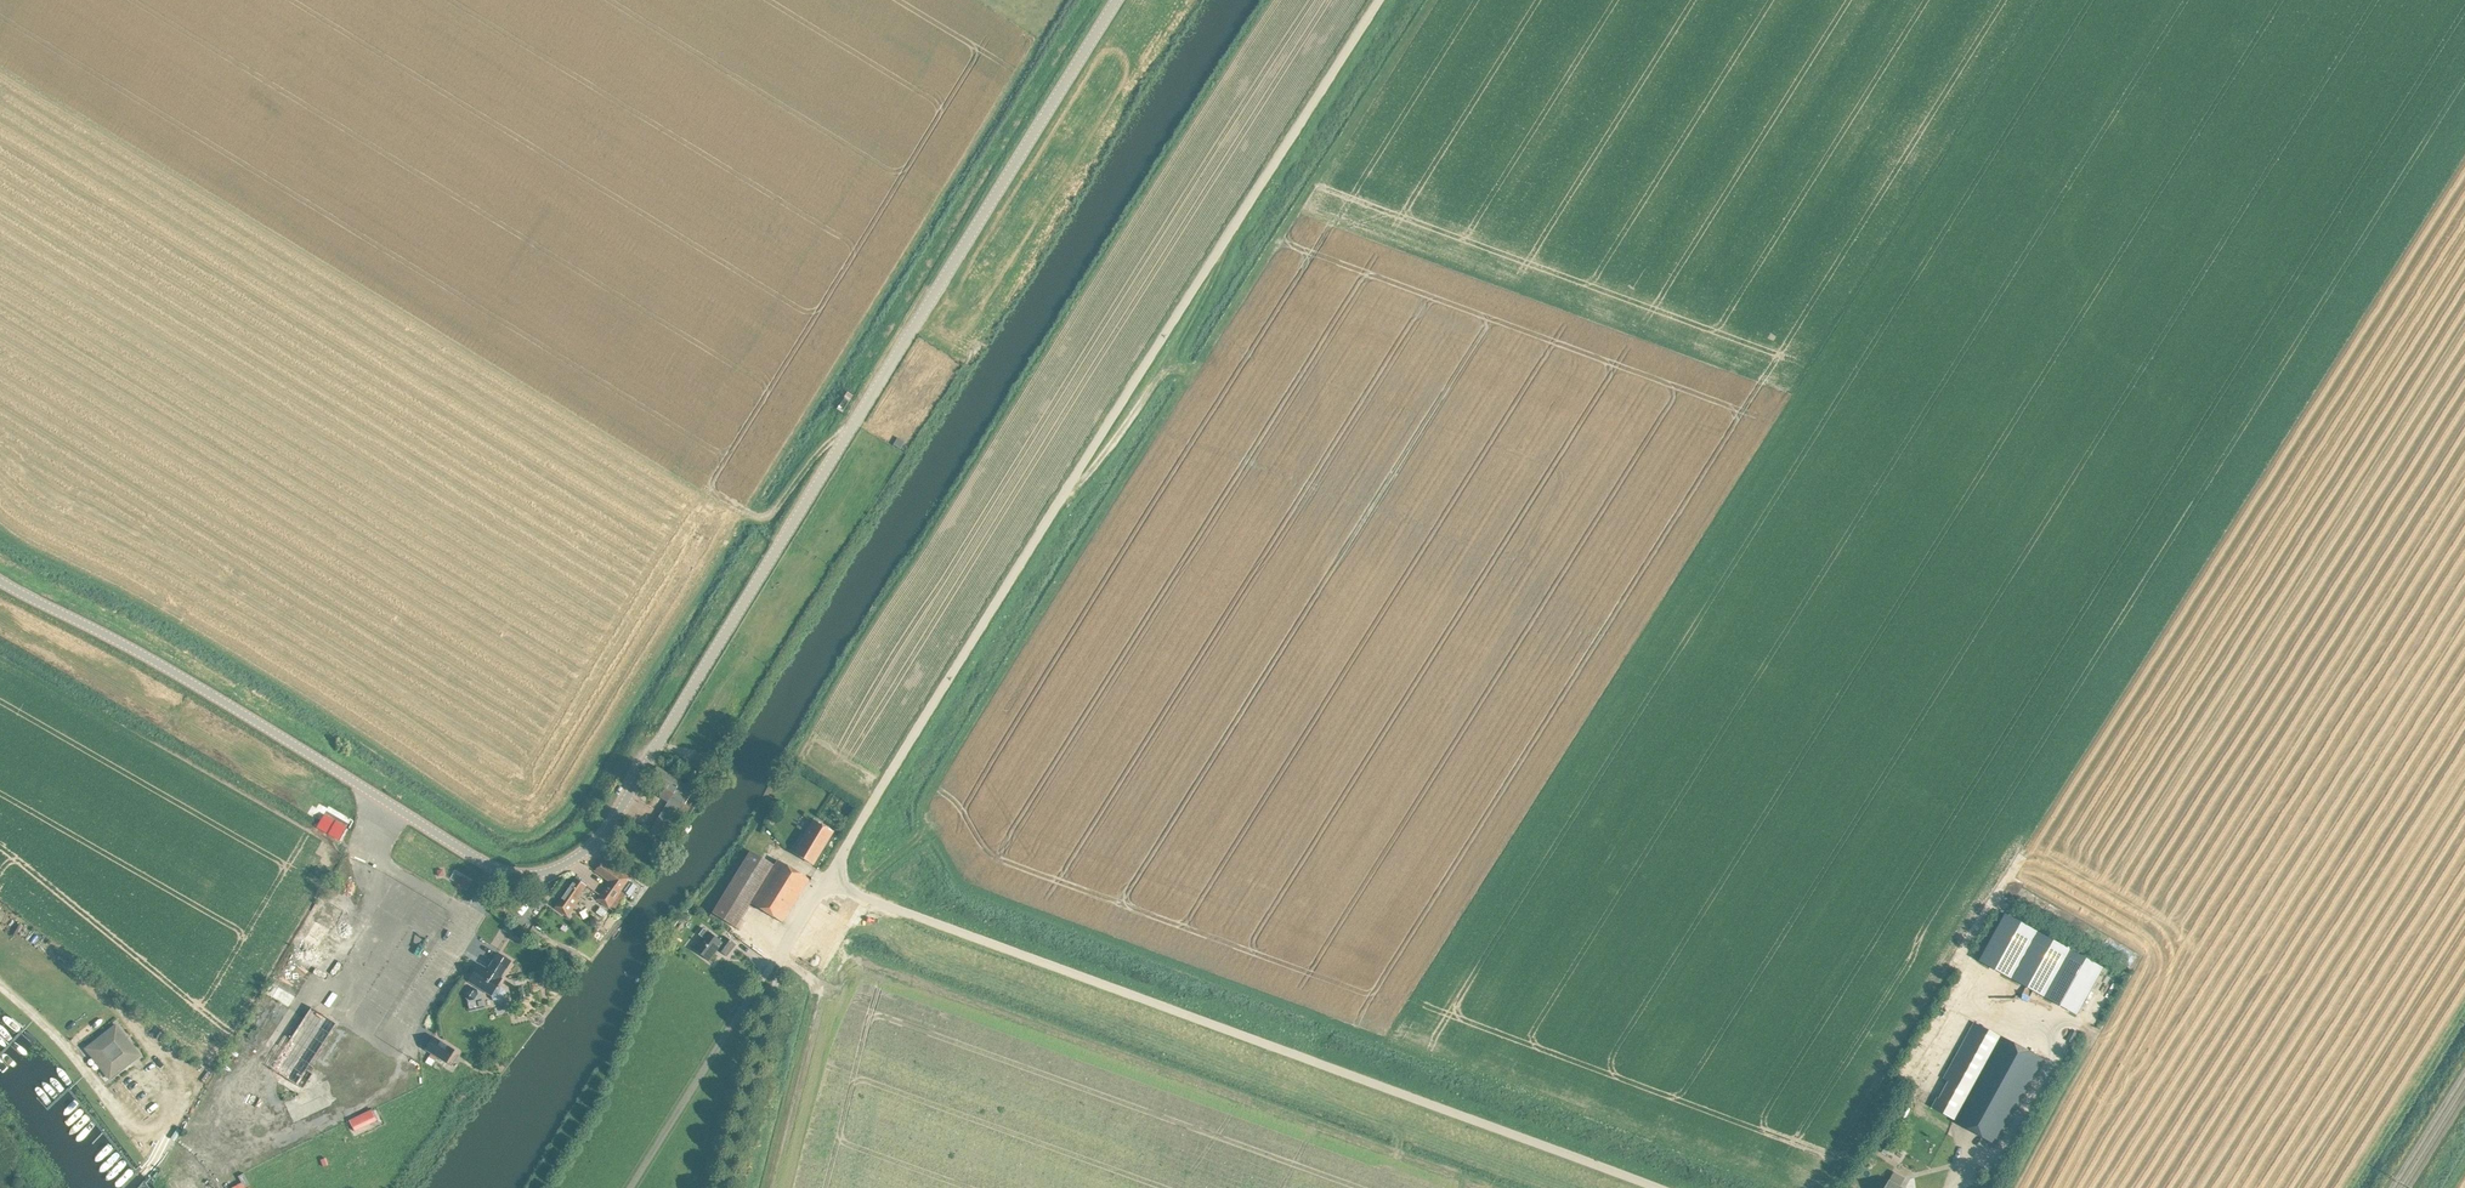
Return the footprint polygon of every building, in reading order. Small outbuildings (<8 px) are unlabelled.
[(213,148),(216,143),(205,136),(202,140),(213,148)] [(855,387),(845,404),(851,408),(861,391),(855,387)] [(664,519),(659,523),(668,534),(673,529),(664,519)] [(663,838),(687,799),(693,789),(656,767),(649,779),(665,789),(660,797),(668,802),(650,830),(663,838)] [(693,783),(698,773),(690,768),(684,778),(693,783)] [(700,803),(705,791),(701,789),(695,800),(700,803)] [(340,841),(347,829),(323,815),(316,828),(340,841)] [(813,864),(833,832),(814,820),(794,853),(813,864)] [(750,851),(712,913),(735,927),(773,865),(750,851)] [(595,870),(595,871),(609,882),(609,881),(622,890),(625,893),(626,893),(630,896),(638,886),(633,883),(629,880),(630,878),(615,867),(614,869),(602,860),(595,870)] [(778,860),(751,904),(782,923),(809,879),(778,860)] [(467,883),(472,873),(464,870),(460,879),(467,883)] [(567,917),(579,901),(576,899),(586,885),(575,878),(554,907),(567,917)] [(609,882),(597,900),(609,908),(613,911),(626,893),(625,893),(622,890),(609,881),(609,882)] [(504,915),(513,902),(500,894),(492,907),(504,915)] [(313,956),(329,930),(340,912),(326,903),(299,947),(313,956)] [(2012,978),(2038,931),(2005,913),(1980,961),(2012,978)] [(828,937),(835,942),(841,935),(826,923),(823,927),(831,933),(828,937)] [(523,941),(528,934),(515,925),(510,933),(523,941)] [(720,941),(703,928),(698,935),(701,938),(693,949),(689,946),(689,947),(712,964),(712,963),(709,961),(715,953),(714,952),(716,949),(727,956),(735,944),(724,936),(720,941)] [(2045,997),(2071,949),(2038,931),(2012,978),(2045,997)] [(2104,968),(2071,949),(2045,997),(2078,1015),(2104,968)] [(500,978),(511,961),(497,953),(487,969),(479,964),(470,978),(474,980),(472,983),(491,995),(493,999),(497,1002),(502,1001),(506,995),(505,989),(501,986),(496,988),(501,979),(500,978)] [(280,991),(283,979),(276,977),(273,989),(280,991)] [(279,991),(296,1003),(304,992),(287,980),(279,991)] [(303,1088),(312,1074),(306,1069),(336,1023),(311,1007),(271,1068),(303,1088)] [(366,1009),(362,1015),(375,1023),(379,1018),(366,1009)] [(347,1019),(344,1024),(372,1040),(375,1035),(347,1019)] [(116,1023),(88,1046),(101,1063),(98,1065),(106,1076),(115,1069),(119,1073),(142,1055),(116,1023)] [(1957,1121),(2001,1038),(1974,1023),(1957,1054),(1962,1057),(1934,1108),(1957,1121)] [(350,1029),(345,1035),(339,1031),(324,1053),(336,1062),(356,1034),(350,1029)] [(446,1062),(454,1050),(433,1037),(425,1049),(446,1062)] [(1995,1142),(2003,1127),(2041,1060),(2001,1038),(1957,1121),(1956,1121),(1995,1142)] [(376,1073),(384,1078),(394,1061),(385,1056),(376,1073)] [(360,1058),(330,1073),(333,1079),(363,1064),(360,1058)] [(335,1105),(364,1089),(361,1083),(332,1099),(335,1105)] [(216,1087),(201,1118),(208,1122),(223,1091),(216,1087)] [(226,1126),(243,1097),(237,1093),(220,1123),(226,1126)] [(355,1131),(378,1120),(372,1109),(349,1120),(355,1131)] [(307,1149),(298,1152),(302,1164),(311,1161),(307,1149)] [(172,1180),(186,1154),(179,1150),(165,1177),(172,1180)] [(184,1187),(195,1187),(207,1161),(193,1154),(178,1185),(184,1187)] [(228,1172),(221,1169),(213,1187),(222,1187),(228,1172)] [(1910,1179),(1895,1170),(1885,1187),(1905,1187),(1910,1179)] [(238,1176),(245,1187),(250,1184),(244,1173),(238,1176)]
